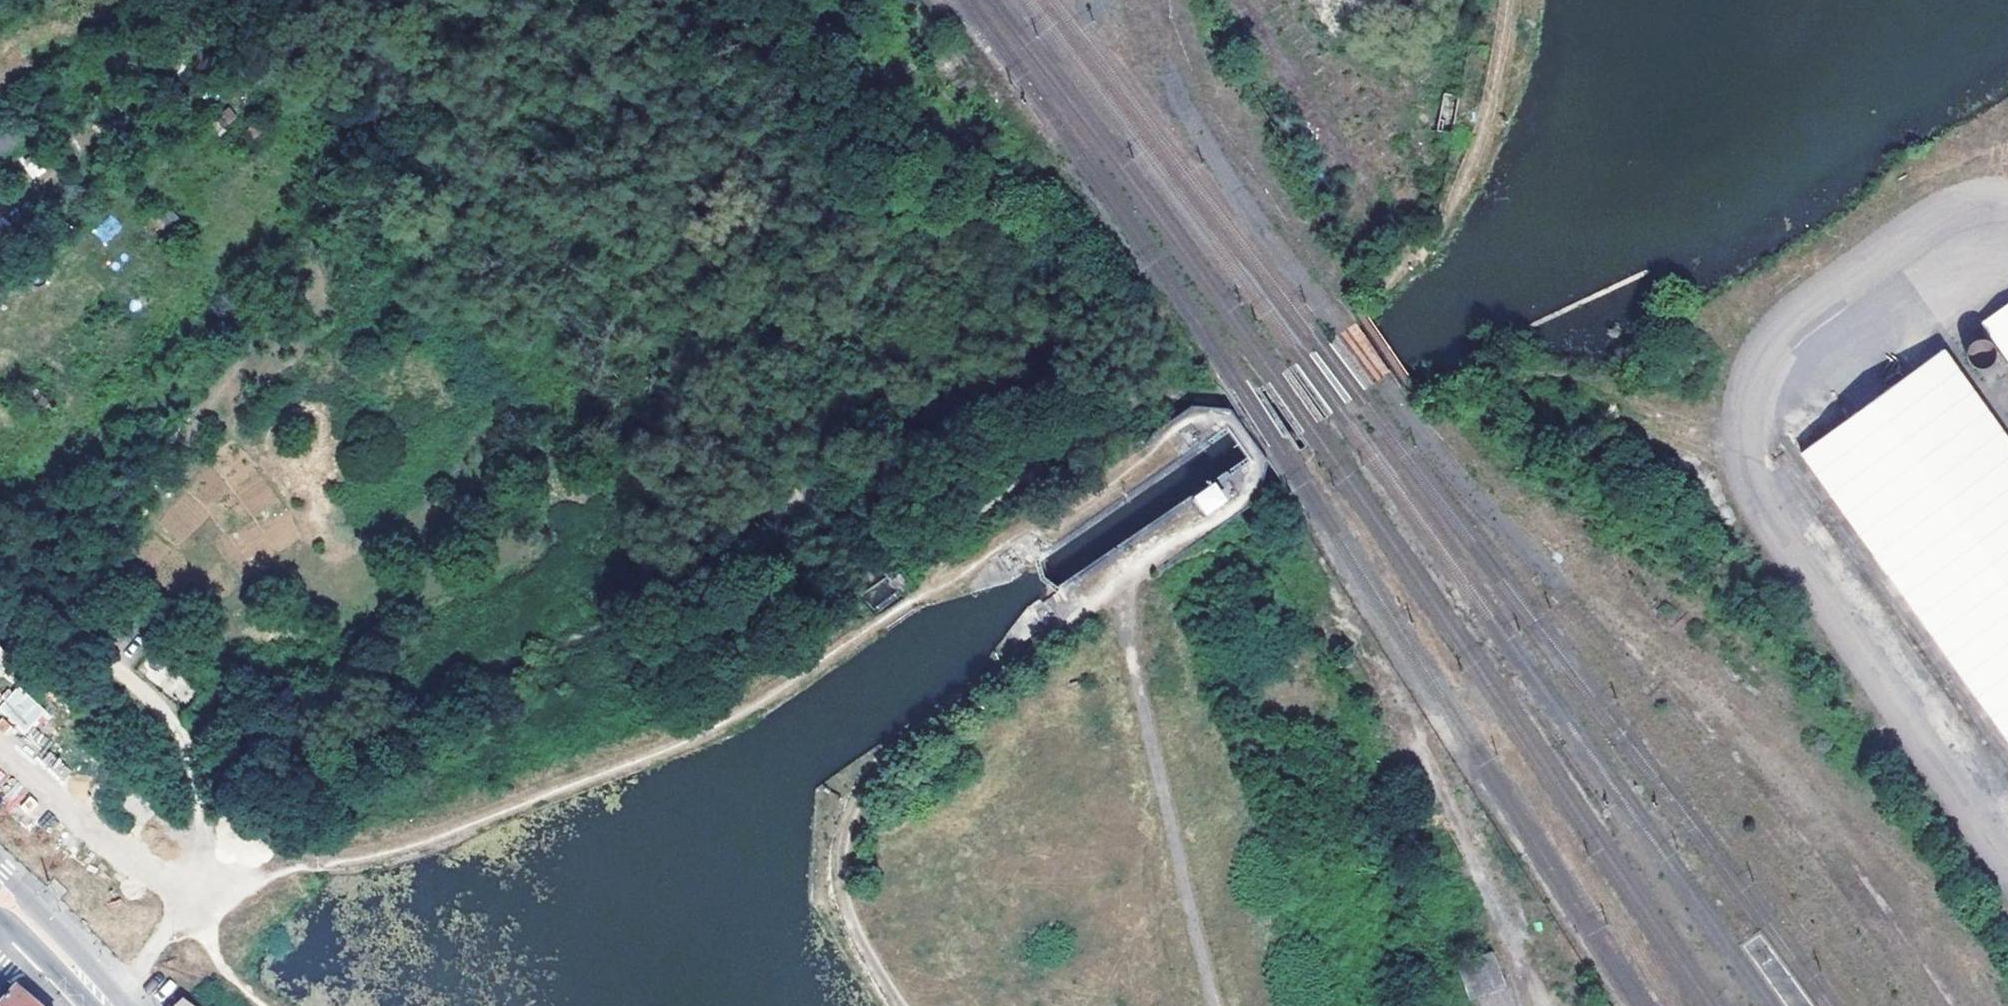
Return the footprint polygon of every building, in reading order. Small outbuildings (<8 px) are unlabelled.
[(1454,133),(1460,97),(1443,94),(1437,131),(1454,133)] [(2007,363),(2007,302),(1980,321),(2007,363)] [(1802,453),(2007,735),(2007,438),(1944,350),(1802,453)] [(47,710),(18,685),(0,706),(0,712),(26,735),(47,710)] [(1491,952),(1454,965),(1467,1000),(1504,987),(1491,952)] [(0,1003),(0,1005),(39,1005),(17,984),(0,1003)]
